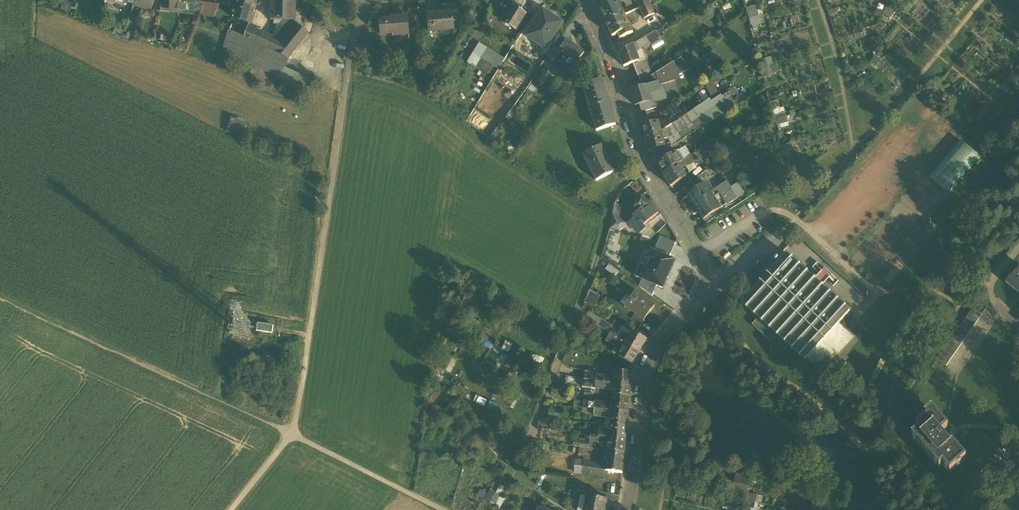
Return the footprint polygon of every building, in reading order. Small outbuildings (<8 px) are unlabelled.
[(66,0),(62,1),(61,9),(67,12),(72,3),(66,0)] [(134,5),(151,10),(154,0),(135,0),(134,5)] [(171,12),(171,6),(172,0),(162,0),(160,11),(171,12)] [(183,11),(184,0),(172,0),(171,6),(175,6),(175,8),(178,10),(183,11)] [(183,11),(187,11),(190,9),(190,8),(195,8),(195,1),(195,0),(184,0),(183,11)] [(256,3),(243,0),(240,0),(238,7),(235,6),(232,17),(250,22),(256,3)] [(295,21),(295,19),(295,0),(272,0),(271,19),(278,20),(286,20),(295,21)] [(606,23),(624,14),(618,0),(606,0),(603,1),(605,6),(599,8),(606,23)] [(194,14),(199,15),(204,2),(195,1),(195,8),(194,14)] [(199,15),(207,16),(212,3),(204,2),(199,15)] [(219,3),(212,3),(207,16),(214,17),(219,3)] [(444,12),(444,13),(453,12),(458,12),(457,3),(443,4),(443,12),(444,12)] [(653,12),(650,3),(639,8),(643,16),(653,12)] [(745,7),(750,27),(760,25),(754,4),(745,7)] [(503,22),(516,30),(526,14),(513,5),(507,15),(504,13),(500,19),(504,21),(503,22)] [(171,6),(171,12),(171,13),(182,14),(183,11),(178,10),(175,8),(175,6),(171,6)] [(543,11),(526,37),(545,49),(562,23),(543,11)] [(440,27),(440,31),(455,30),(453,12),(444,13),(440,13),(440,12),(427,13),(428,27),(440,27)] [(633,33),(624,14),(606,23),(612,37),(618,34),(620,39),(633,33)] [(379,19),(380,34),(394,33),(394,31),(409,30),(407,15),(391,16),(392,18),(379,19)] [(254,31),(250,41),(288,59),(309,33),(298,25),(295,19),(295,21),(286,20),(272,40),(254,31)] [(248,28),(232,24),(230,31),(245,38),(248,28)] [(663,27),(656,31),(659,35),(666,31),(663,27)] [(116,28),(112,33),(122,36),(124,30),(116,28)] [(254,31),(248,28),(245,38),(250,41),(254,31)] [(394,31),(394,33),(394,39),(409,38),(409,30),(394,31)] [(245,38),(230,31),(223,50),(241,59),(250,41),(245,38)] [(659,35),(656,31),(646,37),(650,43),(649,43),(650,45),(661,38),(659,35)] [(633,45),(635,51),(641,49),(643,47),(649,43),(650,43),(646,37),(633,45)] [(284,68),(288,59),(250,41),(241,59),(279,77),(284,68)] [(562,70),(568,75),(584,54),(567,41),(559,51),(554,57),(554,58),(565,66),(562,70)] [(481,59),(487,48),(479,43),(473,54),(481,59)] [(619,54),(624,67),(633,63),(639,61),(639,60),(635,51),(633,45),(619,54)] [(547,58),(552,62),(554,58),(554,57),(559,51),(554,47),(547,58)] [(481,59),(487,51),(487,48),(481,59),(493,67),(494,66),(481,59)] [(487,48),(487,51),(499,58),(494,66),(493,67),(499,70),(505,59),(487,48)] [(639,60),(645,58),(642,50),(641,50),(641,49),(635,51),(639,60)] [(715,50),(705,56),(710,64),(720,58),(715,50)] [(487,51),(481,59),(494,66),(499,58),(487,51)] [(481,59),(473,54),(467,63),(475,69),(476,67),(481,59)] [(448,61),(440,56),(435,65),(443,70),(448,61)] [(672,63),(678,75),(688,69),(681,57),(672,63)] [(633,63),(637,75),(650,70),(649,69),(645,58),(639,60),(639,61),(633,63)] [(481,59),(476,67),(488,74),(493,67),(481,59)] [(670,59),(649,69),(650,70),(652,76),(671,64),(670,59)] [(630,89),(631,91),(646,86),(659,83),(662,82),(679,77),(678,75),(672,63),(671,64),(652,76),(641,83),(630,89)] [(284,68),(279,77),(306,90),(311,81),(284,68)] [(652,76),(650,70),(637,75),(641,83),(652,76)] [(582,86),(589,109),(608,102),(601,80),(582,86)] [(719,93),(712,81),(704,85),(711,97),(719,93)] [(655,102),(655,103),(667,99),(662,82),(659,83),(660,89),(662,88),(664,95),(663,97),(654,100),(655,102)] [(646,86),(648,92),(660,89),(659,83),(646,86)] [(643,103),(651,101),(648,92),(646,86),(631,91),(635,106),(643,103)] [(735,87),(729,91),(732,96),(738,93),(735,87)] [(662,88),(660,89),(648,92),(651,101),(654,100),(663,97),(664,95),(662,88)] [(689,114),(676,123),(680,128),(668,136),(664,130),(661,132),(665,147),(649,152),(653,159),(663,153),(678,143),(721,115),(727,112),(738,105),(732,96),(729,91),(721,96),(721,95),(712,101),(710,99),(689,114)] [(615,125),(608,102),(589,109),(596,131),(615,125)] [(644,105),(645,111),(656,108),(655,103),(655,102),(644,105)] [(671,118),(681,111),(675,102),(665,109),(671,118)] [(668,120),(658,123),(661,132),(664,130),(663,126),(669,121),(672,125),(676,123),(689,114),(685,108),(681,111),(671,118),(668,120)] [(517,112),(513,109),(506,119),(509,121),(517,112)] [(727,112),(721,115),(723,120),(729,116),(727,112)] [(249,125),(232,118),(226,132),(243,139),(249,125)] [(663,126),(664,130),(672,125),(669,121),(663,126)] [(644,137),(661,132),(658,123),(642,127),(644,137)] [(672,125),(664,130),(668,136),(680,128),(676,123),(672,125)] [(497,130),(489,140),(496,146),(504,136),(497,130)] [(665,147),(661,132),(644,137),(649,152),(665,147)] [(960,141),(927,178),(947,195),(980,158),(960,141)] [(663,153),(666,158),(678,150),(679,151),(681,149),(678,143),(663,153)] [(583,155),(596,181),(614,172),(601,146),(583,155)] [(679,151),(685,161),(691,156),(686,146),(681,149),(679,151)] [(656,164),(663,175),(678,165),(685,161),(679,151),(678,150),(666,158),(656,164)] [(678,165),(681,169),(685,166),(686,167),(694,162),(701,158),(698,152),(691,156),(685,161),(678,165)] [(694,162),(686,167),(690,173),(698,168),(694,162)] [(681,169),(678,165),(663,175),(671,187),(686,177),(681,169)] [(706,169),(699,176),(704,184),(710,193),(714,190),(709,183),(711,177),(706,169)] [(683,188),(687,195),(704,184),(699,176),(683,188)] [(720,193),(727,205),(738,198),(731,187),(727,181),(714,190),(710,193),(713,197),(720,193)] [(731,187),(738,198),(745,194),(738,183),(731,187)] [(687,195),(704,220),(713,214),(727,205),(720,193),(713,197),(710,193),(704,184),(687,195)] [(615,203),(620,206),(624,198),(620,195),(615,203)] [(629,209),(635,215),(642,209),(644,211),(650,206),(641,196),(628,207),(629,209)] [(625,214),(614,205),(610,229),(619,231),(624,228),(630,223),(631,222),(625,214)] [(657,213),(650,206),(644,211),(642,209),(635,215),(634,216),(636,218),(631,222),(630,223),(635,229),(639,234),(640,234),(642,236),(649,227),(646,224),(657,213)] [(625,214),(631,222),(636,218),(634,216),(635,215),(629,209),(625,214)] [(704,220),(707,225),(716,219),(713,214),(704,220)] [(630,223),(624,228),(629,234),(635,229),(630,223)] [(642,236),(649,238),(655,233),(649,226),(649,227),(642,236)] [(661,237),(654,252),(669,258),(675,243),(661,237)] [(641,266),(636,277),(642,279),(657,286),(662,288),(674,261),(669,258),(654,252),(651,251),(648,259),(651,260),(647,269),(641,266)] [(788,346),(805,361),(806,359),(838,325),(850,312),(822,286),(814,279),(786,254),(741,303),(758,318),(752,325),(782,353),(788,346)] [(603,271),(611,278),(616,271),(608,265),(603,271)] [(824,268),(814,279),(822,286),(831,275),(824,268)] [(1016,273),(1015,272),(1007,282),(1018,292),(1018,270),(1016,273)] [(639,286),(652,296),(657,286),(642,279),(639,286)] [(600,297),(589,291),(585,303),(595,308),(600,297)] [(635,314),(644,321),(655,306),(654,306),(650,303),(636,292),(636,293),(634,291),(629,297),(631,298),(625,307),(635,314)] [(631,298),(629,297),(626,295),(620,303),(625,307),(631,298)] [(983,314),(986,309),(976,303),(973,307),(983,314)] [(979,318),(983,314),(973,307),(970,312),(979,318)] [(584,319),(600,328),(603,322),(604,321),(588,312),(584,319)] [(976,323),(979,318),(970,312),(967,317),(976,323)] [(630,321),(640,328),(645,321),(644,321),(635,314),(630,321)] [(973,328),(976,323),(967,317),(963,321),(973,328)] [(970,332),(973,328),(963,321),(960,326),(970,332)] [(606,332),(610,334),(614,328),(603,322),(600,328),(606,332)] [(257,331),(272,334),(274,326),(258,323),(257,331)] [(806,359),(821,373),(848,344),(841,338),(846,332),(838,325),(806,359)] [(622,326),(619,331),(629,338),(632,332),(622,326)] [(966,337),(970,332),(960,326),(957,331),(966,337)] [(610,334),(625,344),(629,338),(619,331),(614,328),(610,334)] [(491,332),(485,329),(480,337),(486,341),(491,332)] [(963,342),(966,337),(957,331),(954,335),(963,342)] [(632,332),(629,338),(625,344),(640,352),(646,340),(632,332)] [(852,338),(846,332),(841,338),(848,344),(852,338)] [(606,341),(622,350),(625,344),(610,334),(606,341)] [(960,347),(963,342),(954,335),(950,340),(960,347)] [(478,339),(472,336),(467,344),(473,347),(478,339)] [(956,351),(960,347),(950,340),(947,345),(956,351)] [(458,347),(450,343),(447,349),(454,353),(458,347)] [(640,352),(625,344),(622,350),(619,355),(633,364),(640,352)] [(953,356),(956,351),(947,345),(944,349),(953,356)] [(950,361),(953,356),(944,349),(941,354),(950,361)] [(947,365),(950,361),(941,354),(937,359),(947,365)] [(439,367),(445,371),(446,368),(441,365),(445,357),(450,360),(451,359),(445,356),(439,367)] [(446,368),(450,360),(445,357),(441,365),(446,368)] [(514,362),(508,358),(503,365),(510,369),(514,362)] [(450,360),(446,368),(445,371),(450,373),(456,362),(451,359),(450,360)] [(833,369),(837,373),(846,363),(842,359),(833,369)] [(886,361),(881,359),(868,384),(873,386),(886,361)] [(597,373),(596,382),(630,385),(632,373),(614,372),(614,371),(597,370),(597,373)] [(584,380),(596,382),(597,373),(585,371),(584,380)] [(592,389),(595,389),(596,382),(584,380),(583,380),(583,388),(592,389)] [(595,389),(600,390),(613,391),(612,396),(629,398),(630,385),(596,382),(595,389)] [(585,394),(584,403),(592,404),(592,394),(591,394),(585,394)] [(488,401),(477,395),(473,402),(484,408),(488,401)] [(595,404),(594,410),(628,413),(629,400),(612,399),(612,404),(595,403),(595,404)] [(561,411),(549,410),(548,419),(560,420),(561,411)] [(611,418),(610,425),(627,427),(628,413),(594,410),(594,413),(594,417),(611,418)] [(941,468),(947,476),(954,471),(953,469),(957,466),(959,468),(964,463),(952,447),(951,448),(949,449),(939,437),(942,435),(948,431),(932,410),(924,416),(927,420),(922,424),(917,428),(919,431),(911,437),(917,444),(919,442),(923,447),(920,449),(927,458),(929,456),(933,461),(931,463),(937,471),(941,468)] [(591,430),(591,436),(625,440),(627,427),(610,425),(609,432),(591,430)] [(951,448),(942,435),(939,437),(949,449),(951,448)] [(608,444),(607,452),(624,454),(625,440),(591,436),(590,442),(598,443),(608,444)] [(584,448),(597,450),(598,443),(590,442),(576,440),(575,447),(584,448)] [(597,450),(599,450),(607,452),(608,444),(598,443),(597,450)] [(583,455),(598,457),(599,450),(597,450),(584,448),(583,455)] [(622,473),(624,454),(607,452),(607,458),(606,471),(605,472),(608,472),(622,473)] [(582,461),(583,461),(602,464),(602,458),(598,457),(583,455),(582,455),(582,460),(582,461)] [(583,468),(606,471),(607,458),(602,458),(602,464),(583,461),(583,468)] [(582,461),(582,460),(576,459),(574,474),(582,475),(582,474),(583,468),(583,461),(582,461)] [(582,474),(607,478),(608,472),(605,472),(606,471),(583,468),(582,474)] [(764,495),(751,493),(753,476),(738,474),(735,492),(750,494),(749,504),(763,506),(764,495)] [(545,477),(539,475),(536,485),(541,487),(545,477)] [(496,492),(496,493),(500,496),(505,488),(500,485),(496,492)] [(490,502),(496,493),(496,492),(491,489),(484,500),(490,503),(490,502)] [(584,495),(597,498),(598,491),(585,489),(584,495)] [(483,500),(487,494),(481,490),(477,496),(483,500)] [(490,502),(495,505),(500,496),(496,493),(490,502)] [(584,496),(580,495),(577,509),(584,509),(586,497),(584,496)] [(608,500),(597,498),(584,495),(584,496),(586,497),(584,509),(606,509),(608,500)] [(505,499),(500,496),(495,505),(500,508),(505,499)]
